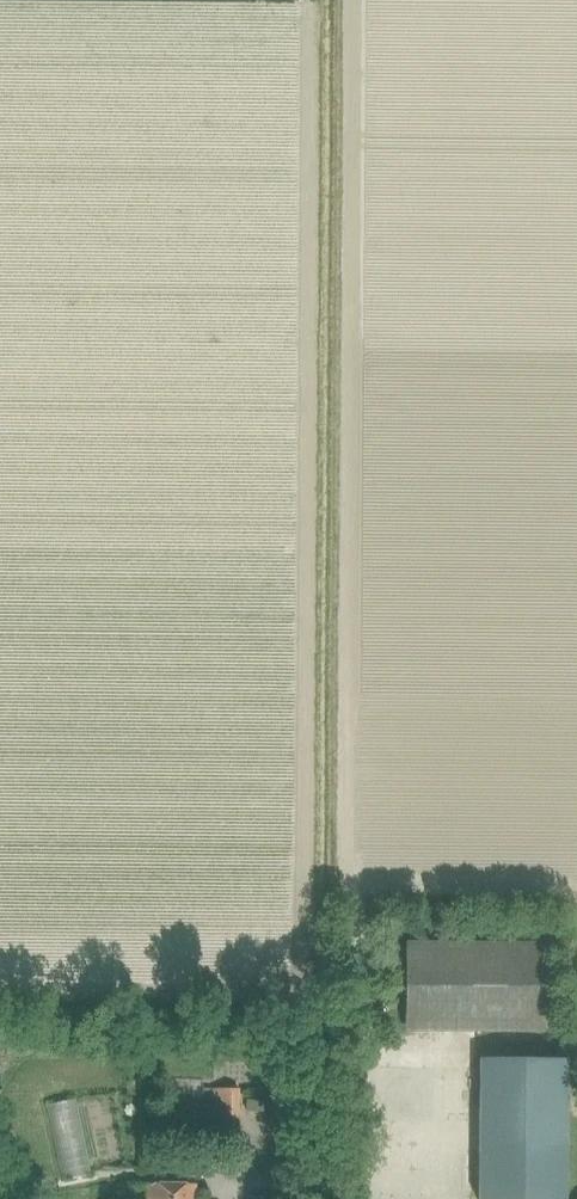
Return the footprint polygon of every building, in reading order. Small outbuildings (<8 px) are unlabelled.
[(541,944),(408,943),(408,1030),(540,1031),(541,944)] [(566,1059),(479,1059),(478,1198),(565,1198),(566,1059)] [(209,1089),(209,1138),(238,1138),(238,1089),(209,1089)] [(39,1093),(51,1165),(72,1162),(61,1090),(39,1093)] [(195,1185),(147,1184),(147,1198),(195,1198),(195,1185)]
